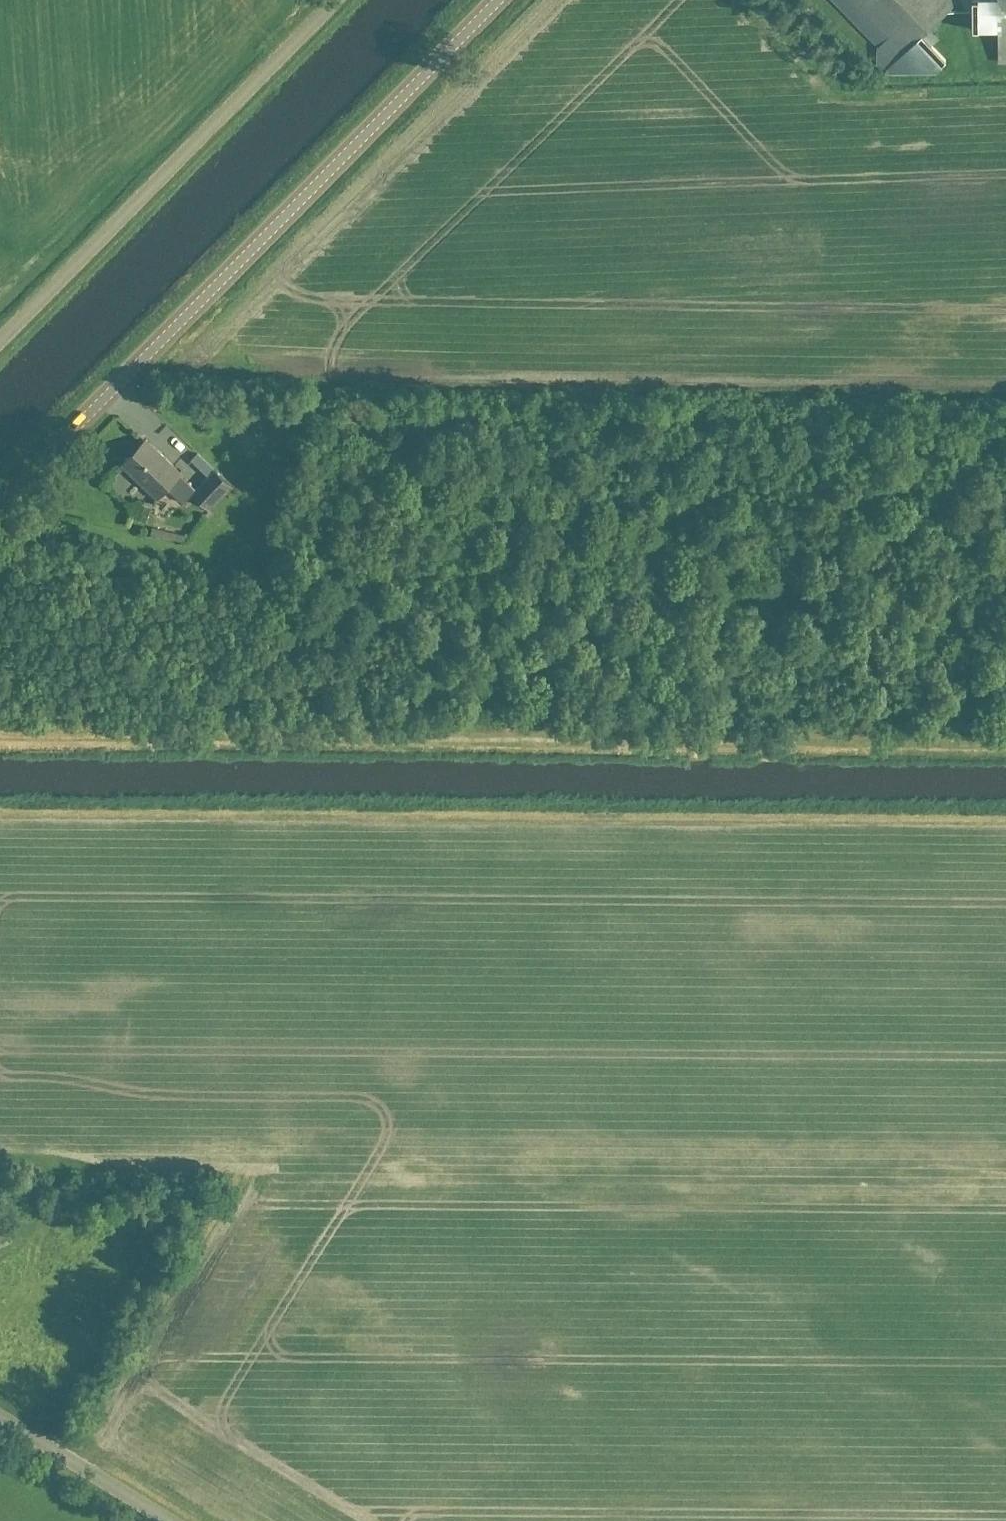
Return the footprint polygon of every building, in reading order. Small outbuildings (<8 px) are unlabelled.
[(899,57),(955,2),(953,0),(843,0),(899,57)] [(998,61),(1005,61),(1005,0),(998,0),(998,61)] [(145,440),(122,465),(157,499),(181,474),(145,440)] [(215,470),(191,494),(209,511),(232,487),(215,470)] [(144,524),(149,509),(137,505),(131,520),(144,524)]
